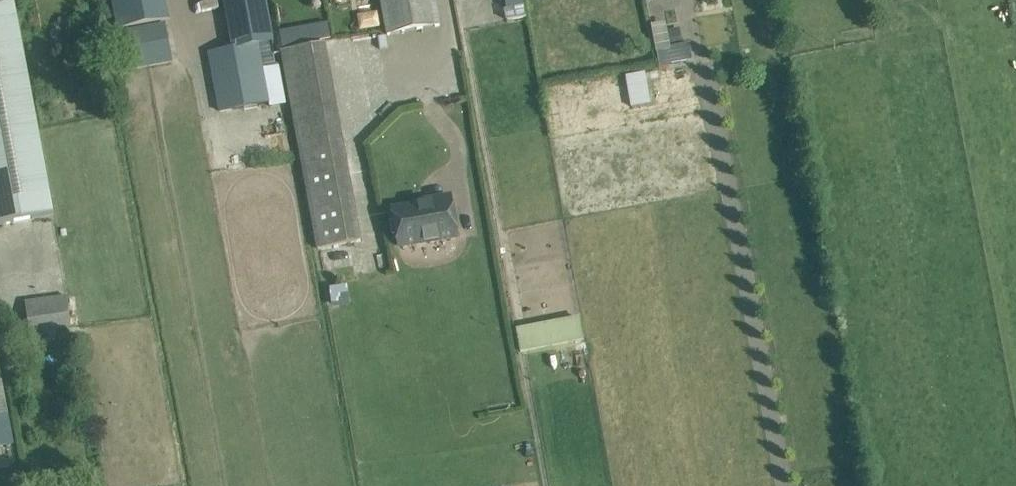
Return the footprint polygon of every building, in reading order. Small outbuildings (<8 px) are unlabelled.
[(54,215),(14,0),(0,0),(0,225),(54,215)] [(170,0),(112,0),(117,29),(173,20),(170,0)] [(209,51),(220,112),(270,103),(264,69),(260,45),(275,42),(268,0),(224,0),(232,47),(209,51)] [(383,15),(387,35),(440,25),(435,0),(381,0),(383,15)] [(376,17),(360,20),(362,32),(378,29),(376,17)] [(126,71),(173,62),(166,23),(119,31),(126,71)] [(680,29),(667,31),(668,34),(670,47),(683,45),(680,29)] [(660,66),(693,60),(690,43),(683,45),(670,47),(657,50),(660,66)] [(282,52),(284,65),(318,249),(357,242),(325,65),(329,64),(325,44),(282,52)] [(264,69),(270,103),(283,100),(277,66),(264,69)] [(648,71),(627,75),(634,106),(655,102),(648,71)] [(458,237),(451,195),(431,199),(432,204),(393,210),(399,247),(458,237)] [(73,327),(68,295),(25,302),(30,333),(73,327)] [(521,352),(585,339),(580,316),(516,329),(521,352)] [(0,373),(0,419),(8,418),(0,373)]
